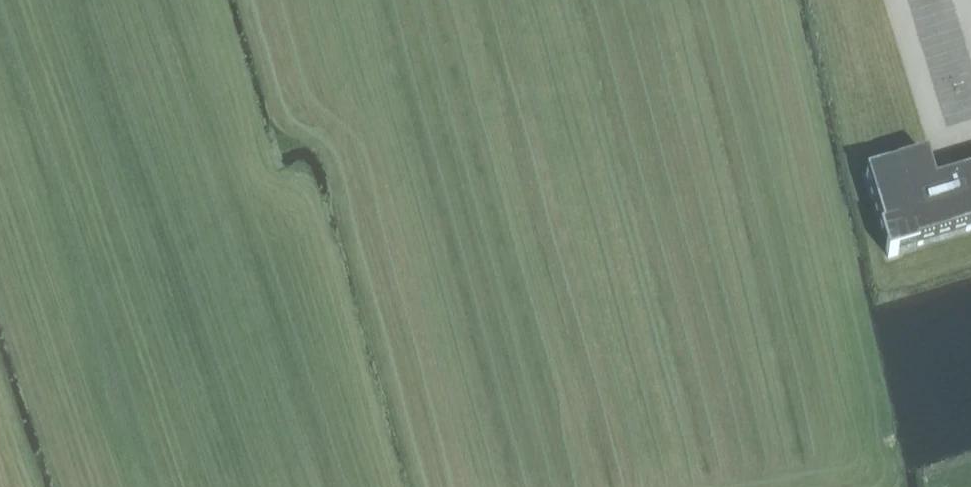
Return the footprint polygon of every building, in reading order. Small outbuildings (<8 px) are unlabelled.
[(935,184),(926,156),(866,175),(888,248),(885,249),(888,258),(897,255),(897,252),(970,229),(970,173),(935,184)]
